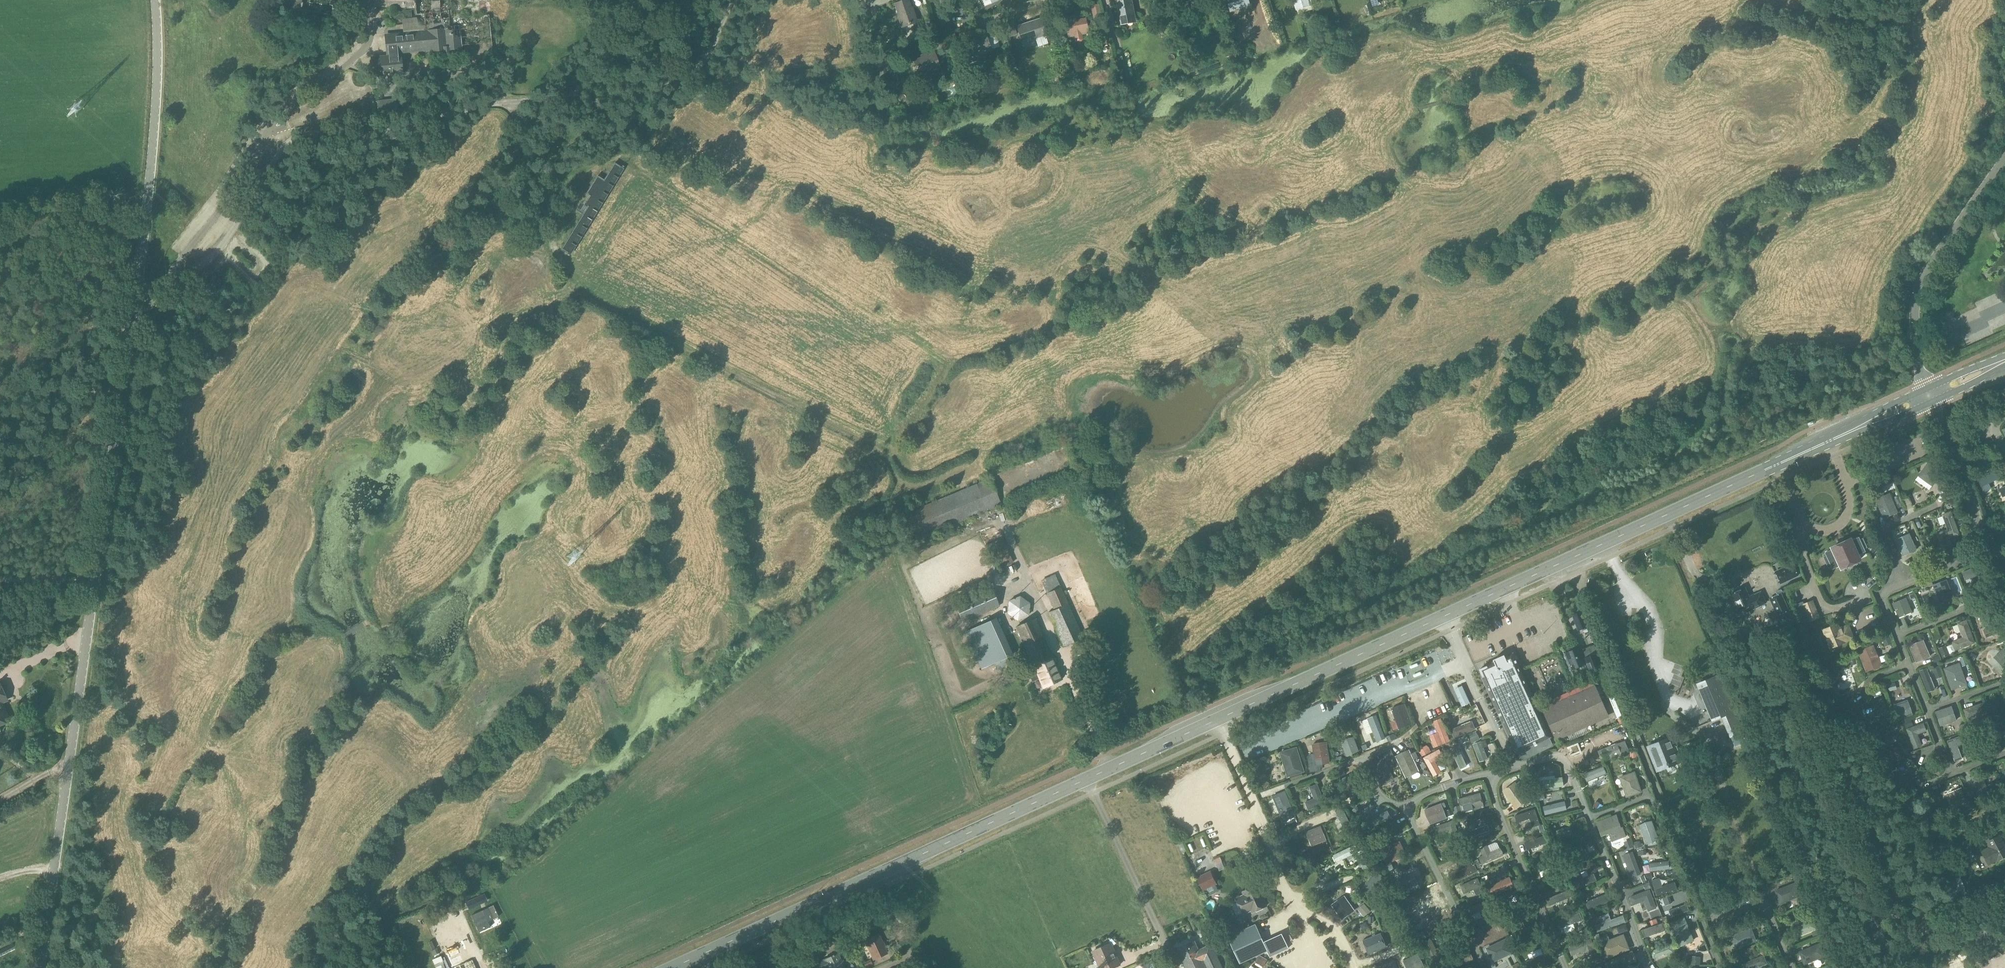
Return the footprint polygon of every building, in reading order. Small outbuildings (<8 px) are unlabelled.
[(491,14),(492,14),(491,2),(480,3),(479,2),(465,4),(464,0),(369,0),(369,5),(415,8),(415,10),(405,11),(405,14),(393,15),(394,19),(402,18),(403,30),(434,27),(434,30),(443,29),(442,27),(455,25),(455,22),(464,21),(463,17),(491,14)] [(916,21),(909,0),(908,0),(895,4),(902,25),(916,21)] [(952,0),(941,0),(945,15),(956,11),(952,0)] [(1121,25),(1137,22),(1133,0),(1116,0),(1121,25)] [(1182,7),(1183,10),(1202,4),(1200,0),(1180,0),(1182,7)] [(1229,12),(1250,6),(1248,0),(1226,0),(1229,12)] [(1296,11),(1298,11),(1299,15),(1315,10),(1312,0),(1293,0),(1296,11)] [(403,30),(404,32),(395,33),(396,35),(387,36),(389,57),(373,58),(375,75),(383,74),(383,73),(393,72),(393,73),(401,72),(400,56),(392,56),(392,54),(433,50),(433,51),(443,50),(443,56),(455,55),(455,49),(494,45),(491,14),(463,17),(464,21),(455,22),(455,25),(442,27),(443,29),(434,30),(434,27),(403,30)] [(1299,22),(1314,18),(1312,14),(1298,19),(1299,22)] [(1086,18),(1076,20),(1075,15),(1064,17),(1068,37),(1074,35),(1075,40),(1077,42),(1081,41),(1083,39),(1082,34),(1089,33),(1086,18)] [(1048,43),(1046,35),(1040,18),(1016,26),(1021,43),(1036,38),(1039,46),(1048,43)] [(964,42),(970,58),(992,50),(987,34),(964,42)] [(920,55),(920,57),(913,60),(918,75),(940,68),(934,50),(920,55)] [(1118,57),(1122,80),(1127,79),(1122,56),(1118,57)] [(397,100),(377,101),(378,113),(398,111),(397,100)] [(623,168),(614,163),(604,180),(597,176),(586,194),(593,198),(562,249),(570,254),(623,168)] [(1929,462),(1917,480),(1931,490),(1944,472),(1929,462)] [(1983,484),(1993,479),(1989,472),(1980,477),(1983,484)] [(990,479),(907,513),(917,539),(1001,505),(990,479)] [(1913,489),(1927,498),(1931,494),(1917,484),(1913,489)] [(1898,513),(1890,493),(1876,499),(1884,519),(1898,513)] [(1960,535),(1951,511),(1942,515),(1948,529),(1936,533),(1940,543),(1960,535)] [(1917,550),(1910,534),(1896,540),(1903,556),(1917,550)] [(1851,541),(1851,539),(1832,548),(1833,549),(1825,553),(1826,555),(1824,557),(1828,567),(1831,566),(1833,569),(1840,565),(1841,568),(1860,560),(1858,555),(1865,551),(1864,549),(1867,547),(1863,539),(1860,540),(1859,537),(1851,541)] [(1775,572),(1781,583),(1798,576),(1792,564),(1775,572)] [(1983,565),(1962,572),(1965,580),(1978,576),(1982,589),(1990,586),(1983,565)] [(1054,610),(1048,613),(1064,647),(1084,638),(1056,575),(1041,581),(1054,610)] [(1004,577),(998,579),(1000,586),(1006,584),(1004,577)] [(1954,597),(1947,579),(1933,585),(1939,603),(1954,597)] [(954,603),(964,623),(1001,606),(991,586),(954,603)] [(1745,588),(1731,595),(1738,611),(1745,608),(1747,611),(1766,603),(1761,592),(1750,597),(1745,588)] [(1781,594),(1770,599),(1777,615),(1788,610),(1781,594)] [(1020,596),(1009,601),(1008,613),(1017,621),(1029,616),(1030,603),(1020,596)] [(1913,612),(1907,598),(1893,604),(1899,618),(1913,612)] [(1812,601),(1803,605),(1809,621),(1819,617),(1812,601)] [(2001,632),(1993,611),(1986,614),(1991,627),(1983,630),(1986,638),(2001,632)] [(981,669),(1012,655),(995,618),(965,632),(981,669)] [(1035,620),(1017,628),(1032,663),(1030,663),(1029,660),(1023,662),(1032,682),(1039,679),(1043,687),(1062,679),(1035,620)] [(1974,644),(1967,620),(1958,623),(1962,638),(1951,641),(1954,650),(1974,644)] [(1839,629),(1838,625),(1823,630),(1830,648),(1845,642),(1844,641),(1853,638),(1848,625),(1839,629)] [(1945,634),(1948,639),(1954,636),(1952,631),(1945,634)] [(1909,646),(1916,663),(1931,657),(1924,640),(1909,646)] [(139,645),(131,652),(138,660),(146,654),(139,645)] [(1858,651),(1866,672),(1882,666),(1874,645),(1858,651)] [(1580,647),(1576,649),(1575,647),(1570,649),(1570,651),(1566,652),(1572,669),(1586,663),(1589,672),(1602,668),(1597,653),(1584,658),(1580,647)] [(2004,668),(2004,647),(1994,658),(2004,668)] [(1936,655),(1938,662),(1944,660),(1942,653),(1936,655)] [(1480,669),(1517,751),(1549,737),(1513,654),(1506,658),(1504,655),(1493,660),(1495,663),(1480,669)] [(1968,685),(1960,663),(1944,668),(1952,691),(1968,685)] [(1824,672),(1830,687),(1844,681),(1838,666),(1824,672)] [(1743,732),(1719,675),(1697,684),(1713,721),(1722,717),(1731,737),(1743,732)] [(1,684),(0,684),(0,726),(11,721),(4,703),(8,701),(1,684)] [(1569,732),(1604,716),(1592,689),(1557,704),(1544,710),(1556,737),(1569,732)] [(1472,704),(1466,691),(1455,696),(1461,710),(1472,704)] [(1897,720),(1913,715),(1908,700),(1892,706),(1897,720)] [(1612,702),(1608,704),(1615,726),(1619,725),(1612,702)] [(1993,727),(1984,702),(1964,709),(1967,719),(1978,715),(1983,730),(1993,727)] [(1412,723),(1405,704),(1392,709),(1399,728),(1412,723)] [(1952,707),(1936,712),(1940,726),(1957,721),(1952,707)] [(1375,713),(1366,717),(1376,741),(1384,737),(1375,713)] [(1430,736),(1435,747),(1443,743),(1442,741),(1450,737),(1442,718),(1433,722),(1438,733),(1430,736)] [(1475,729),(1472,721),(1451,729),(1454,737),(1475,729)] [(1907,729),(1914,750),(1922,747),(1918,734),(1927,731),(1924,723),(1907,729)] [(1611,740),(1624,735),(1622,730),(1609,735),(1611,740)] [(1947,741),(1955,762),(1963,759),(1958,746),(1966,743),(1963,735),(1947,741)] [(1341,742),(1346,756),(1359,751),(1354,737),(1341,742)] [(1473,744),(1480,762),(1488,759),(1484,748),(1488,746),(1485,740),(1473,744)] [(1678,760),(1670,741),(1651,748),(1659,768),(1678,760)] [(1330,762),(1326,742),(1312,744),(1314,755),(1308,756),(1309,765),(1315,764),(1316,765),(1330,762)] [(1468,749),(1465,742),(1451,749),(1458,765),(1465,763),(1460,753),(1468,749)] [(1598,751),(1603,762),(1622,755),(1617,743),(1598,751)] [(1881,768),(1902,759),(1896,744),(1875,753),(1881,768)] [(1280,753),(1288,778),(1306,772),(1298,747),(1280,753)] [(1370,765),(1380,785),(1393,779),(1385,762),(1394,757),(1390,749),(1378,755),(1380,761),(1370,765)] [(1440,749),(1423,758),(1427,766),(1428,765),(1434,776),(1441,772),(1435,761),(1444,756),(1440,749)] [(1396,756),(1406,777),(1420,771),(1415,760),(1419,758),(1416,752),(1412,754),(1410,750),(1396,756)] [(1612,767),(1614,776),(1623,774),(1621,765),(1612,767)] [(1604,766),(1584,774),(1588,782),(1607,774),(1604,766)] [(1634,772),(1619,777),(1626,797),(1641,792),(1634,772)] [(1906,774),(1888,782),(1893,793),(1911,785),(1906,774)] [(1985,786),(1981,776),(1972,779),(1980,799),(2004,790),(2001,781),(1985,786)] [(1563,785),(1562,777),(1537,780),(1538,789),(1563,785)] [(1590,796),(1607,788),(1604,781),(1587,789),(1590,796)] [(1504,791),(1516,808),(1528,799),(1515,782),(1504,791)] [(1145,784),(1136,788),(1139,794),(1148,790),(1145,784)] [(1325,803),(1317,784),(1310,787),(1314,798),(1305,802),(1308,810),(1325,803)] [(1953,803),(1965,797),(1961,788),(1949,793),(1953,803)] [(1295,816),(1285,791),(1273,797),(1283,821),(1295,816)] [(1483,807),(1480,793),(1459,799),(1463,812),(1483,807)] [(1546,807),(1548,814),(1567,809),(1567,808),(1567,807),(1566,804),(1566,803),(1565,802),(1546,807)] [(1430,825),(1447,818),(1442,803),(1425,810),(1430,825)] [(1929,806),(1904,817),(1908,826),(1933,815),(1929,806)] [(1530,818),(1532,827),(1539,825),(1534,809),(1515,815),(1517,822),(1530,818)] [(1626,835),(1623,827),(1621,828),(1616,815),(1597,822),(1602,835),(1610,832),(1613,840),(1626,835)] [(1456,820),(1434,828),(1437,835),(1449,831),(1452,838),(1461,835),(1456,820)] [(1640,825),(1647,844),(1659,840),(1652,821),(1640,825)] [(1472,835),(1490,829),(1488,823),(1477,827),(1476,823),(1469,826),(1472,835)] [(1321,826),(1307,832),(1312,845),(1326,840),(1321,826)] [(1570,826),(1550,832),(1553,840),(1573,834),(1570,826)] [(1989,864),(2004,856),(2004,851),(2001,844),(2003,843),(1999,836),(1993,839),(1990,834),(1984,837),(1988,848),(1982,851),(1989,864)] [(1959,845),(1963,852),(1969,863),(1978,858),(1968,840),(1959,845)] [(1381,850),(1387,865),(1406,857),(1399,842),(1381,850)] [(1349,860),(1353,858),(1352,855),(1359,852),(1355,845),(1334,855),(1337,862),(1347,857),(1349,860)] [(1503,855),(1500,848),(1490,852),(1487,845),(1480,848),(1483,855),(1479,857),(1482,864),(1503,855)] [(1563,850),(1569,865),(1589,857),(1586,850),(1573,855),(1570,847),(1563,850)] [(1467,852),(1445,863),(1449,870),(1471,860),(1467,852)] [(1641,873),(1633,852),(1626,855),(1631,869),(1628,870),(1631,877),(1634,876),(1641,873)] [(1555,874),(1561,872),(1556,857),(1537,864),(1540,871),(1552,867),(1555,874)] [(1669,861),(1648,863),(1649,872),(1670,869),(1669,861)] [(1211,871),(1197,878),(1203,890),(1216,884),(1211,871)] [(1363,889),(1375,898),(1389,880),(1377,871),(1363,889)] [(1582,879),(1578,871),(1571,874),(1578,889),(1598,881),(1595,874),(1582,879)] [(1419,887),(1414,874),(1395,882),(1401,895),(1419,887)] [(1677,889),(1675,882),(1662,886),(1660,877),(1653,880),(1658,895),(1677,889)] [(1514,888),(1510,878),(1488,887),(1492,897),(1514,888)] [(1464,895),(1481,888),(1478,879),(1460,887),(1464,895)] [(1776,891),(1781,905),(1807,895),(1801,881),(1776,891)] [(1245,895),(1237,899),(1244,913),(1252,910),(1253,912),(1267,906),(1257,886),(1244,892),(1245,895)] [(1650,889),(1630,897),(1633,905),(1644,901),(1648,911),(1656,908),(1650,889)] [(1609,901),(1606,894),(1586,902),(1589,909),(1609,901)] [(478,896),(466,902),(469,910),(482,905),(478,896)] [(1345,896),(1332,905),(1342,919),(1355,910),(1345,896)] [(495,908),(472,917),(480,935),(492,930),(490,927),(489,924),(500,920),(499,917),(495,908)] [(1623,915),(1612,919),(1609,913),(1599,917),(1602,923),(1595,925),(1597,932),(1626,922),(1623,915)] [(1692,926),(1691,921),(1687,922),(1685,917),(1670,923),(1680,946),(1694,941),(1689,927),(1692,926)] [(1794,938),(1816,929),(1813,920),(1791,929),(1794,938)] [(1499,922),(1478,931),(1482,939),(1503,929),(1499,922)] [(1227,937),(1240,963),(1268,950),(1254,924),(1227,937)] [(1737,948),(1756,941),(1751,928),(1732,935),(1737,948)] [(1290,946),(1282,931),(1263,940),(1268,950),(1271,955),(1290,946)] [(1363,940),(1369,954),(1386,947),(1381,933),(1363,940)] [(1645,947),(1661,944),(1660,933),(1643,935),(1645,947)] [(877,958),(889,953),(880,935),(869,940),(877,958)] [(1601,944),(1606,957),(1628,948),(1623,935),(1609,941),(1608,937),(1603,939),(1605,942),(1601,944)] [(1430,938),(1422,942),(1432,961),(1452,951),(1449,943),(1436,949),(1430,938)] [(1493,963),(1514,953),(1507,938),(1486,948),(1493,963)] [(1195,940),(1177,948),(1185,967),(1223,967),(1212,943),(1199,949),(1195,940)] [(1594,953),(1589,940),(1570,947),(1572,954),(1586,949),(1588,955),(1594,953)] [(445,955),(450,967),(467,967),(486,960),(479,942),(445,955)] [(1120,963),(1111,943),(1093,951),(1101,967),(1113,967),(1120,965),(1120,963)] [(1804,965),(1825,957),(1819,943),(1799,951),(1804,965)] [(1637,961),(1632,951),(1605,963),(1607,967),(1622,967),(1637,961)] [(826,959),(814,965),(816,967),(846,967),(839,953),(826,959)] [(1424,967),(1417,954),(1404,961),(1408,967),(1422,967),(1424,967)] [(1452,964),(1459,960),(1457,955),(1438,965),(1440,967),(1454,967),(1452,964)] [(1767,964),(1764,955),(1742,964),(1743,967),(1756,967),(1767,964)] [(1651,966),(1665,965),(1664,956),(1650,958),(1651,966)] [(1701,965),(1701,957),(1690,956),(1689,964),(1701,965)] [(1583,958),(1571,962),(1573,967),(1585,964),(1583,958)]
